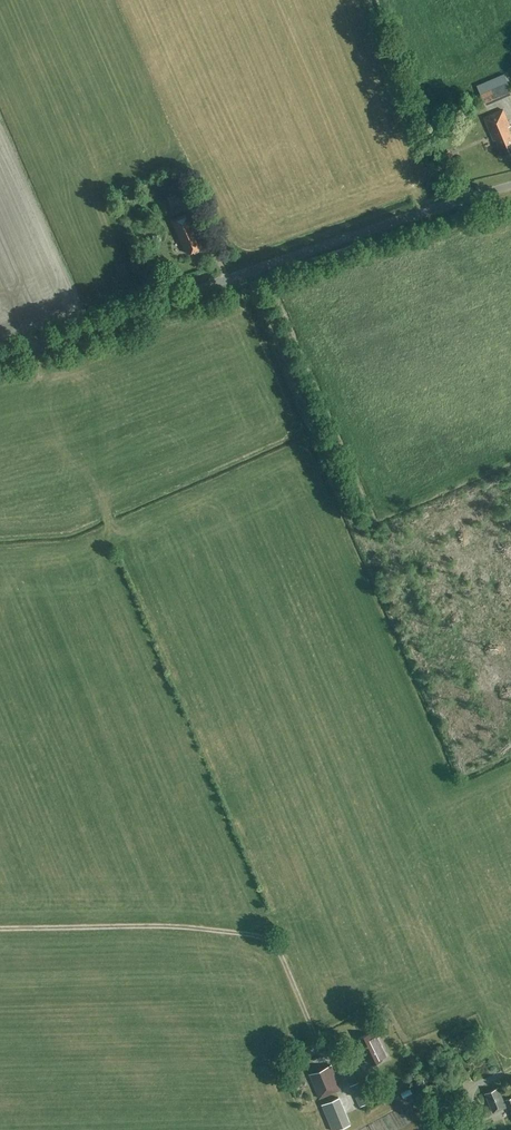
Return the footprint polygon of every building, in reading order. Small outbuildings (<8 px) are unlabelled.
[(485,106),(510,94),(510,90),(507,83),(480,95),(485,106)] [(510,152),(510,132),(509,126),(510,125),(510,123),(505,109),(484,118),(494,140),(496,139),(503,156),(510,152)] [(180,186),(187,201),(195,198),(189,183),(180,186)] [(172,208),(185,201),(182,195),(169,202),(172,208)] [(188,253),(204,246),(196,229),(198,229),(190,211),(170,219),(184,250),(187,249),(188,253)] [(475,1029),(470,1034),(477,1041),(482,1037),(475,1029)] [(381,1057),(386,1055),(377,1035),(372,1038),(369,1033),(359,1038),(371,1064),(382,1058),(381,1057)] [(319,1098),(341,1089),(331,1065),(309,1074),(319,1098)] [(361,1080),(350,1086),(359,1106),(371,1101),(361,1080)] [(493,1112),(506,1107),(497,1088),(485,1093),(493,1112)] [(433,1112),(444,1109),(437,1090),(427,1094),(433,1112)] [(351,1092),(334,1099),(343,1123),(360,1117),(351,1092)]
